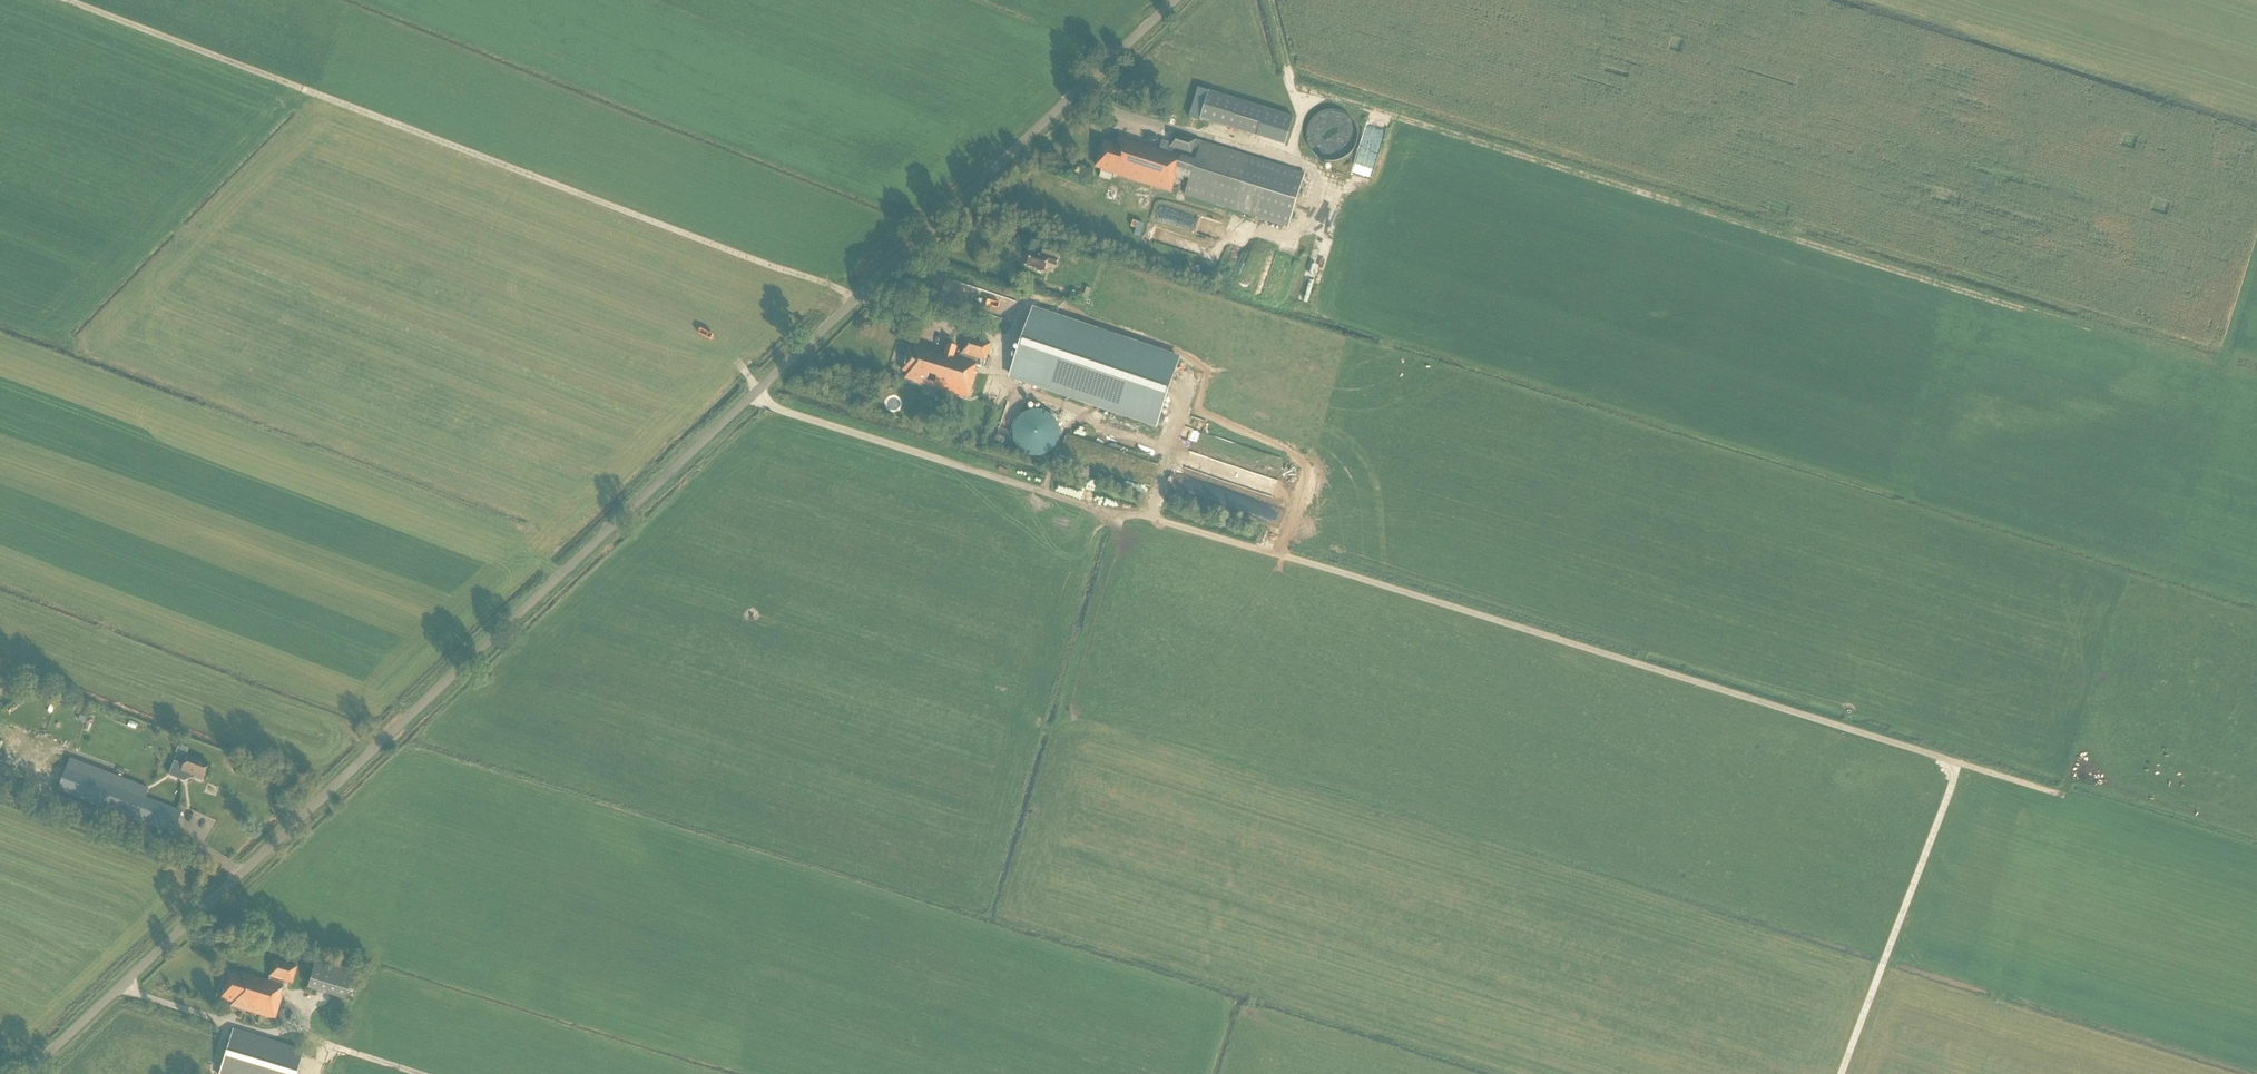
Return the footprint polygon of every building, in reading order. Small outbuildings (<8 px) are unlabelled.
[(1293,116),(1209,91),(1201,120),(1284,145),(1293,116)] [(1163,118),(1165,112),(1151,109),(1150,116),(1163,118)] [(1358,139),(1358,136),(1358,133),(1357,130),(1356,127),(1355,124),(1353,121),(1351,119),(1348,116),(1346,114),(1342,113),(1339,111),(1336,111),(1332,111),(1329,111),(1326,111),(1323,112),(1320,113),(1318,115),(1316,117),(1314,119),(1312,121),(1310,124),(1309,127),(1308,131),(1307,134),(1307,138),(1308,141),(1309,145),(1310,148),(1312,150),(1314,153),(1316,155),(1318,157),(1320,158),(1323,159),(1326,160),(1329,161),(1332,161),(1336,161),(1339,160),(1342,159),(1346,158),(1348,155),(1351,153),(1353,150),(1355,147),(1356,144),(1357,142),(1358,139)] [(1104,143),(1096,167),(1102,168),(1101,171),(1171,192),(1182,158),(1195,162),(1184,195),(1313,235),(1330,182),(1174,134),(1171,143),(1165,142),(1162,151),(1118,138),(1115,146),(1104,143)] [(1121,202),(1128,205),(1134,184),(1127,182),(1123,194),(1121,202)] [(1044,246),(1042,254),(1059,259),(1061,251),(1044,246)] [(1059,259),(1042,254),(1041,255),(1031,252),(1027,266),(1037,269),(1037,271),(1042,272),(1042,271),(1045,272),(1047,263),(1057,266),(1059,259)] [(1071,296),(1087,302),(1091,289),(1086,288),(1084,294),(1073,290),(1071,296)] [(1181,357),(1032,307),(1008,378),(1156,428),(1181,357)] [(905,379),(920,384),(969,398),(976,374),(974,373),(978,359),(986,362),(986,361),(992,345),(991,345),(966,337),(961,354),(960,358),(955,357),(958,348),(948,344),(945,354),(915,345),(913,351),(909,349),(902,371),(906,373),(905,379)] [(1034,457),(1037,458),(1039,457),(1042,457),(1045,456),(1047,455),(1050,453),(1053,451),(1055,449),(1057,446),(1058,443),(1059,440),(1060,437),(1060,434),(1060,431),(1059,428),(1058,425),(1057,423),(1056,421),(1054,419),(1052,417),(1050,415),(1047,413),(1045,412),(1041,411),(1038,411),(1035,411),(1032,411),(1028,412),(1026,413),(1023,415),(1021,417),(1019,419),(1017,421),(1016,423),(1015,426),(1014,428),(1013,431),(1013,434),(1013,437),(1014,440),(1015,443),(1017,446),(1018,449),(1021,451),(1023,453),(1026,455),(1029,456),(1031,457),(1034,457)] [(174,762),(169,776),(184,782),(189,780),(194,778),(203,781),(209,764),(187,756),(183,766),(174,762)] [(70,759),(57,791),(173,835),(181,812),(176,810),(180,800),(70,759)] [(268,981),(241,973),(239,977),(228,973),(220,999),(231,1003),(230,1007),(275,1020),(282,996),(280,995),(283,986),(281,985),(282,981),(291,984),(296,967),(274,961),(268,981)] [(222,1064),(219,1073),(296,1073),(303,1053),(232,1031),(222,1064)]
